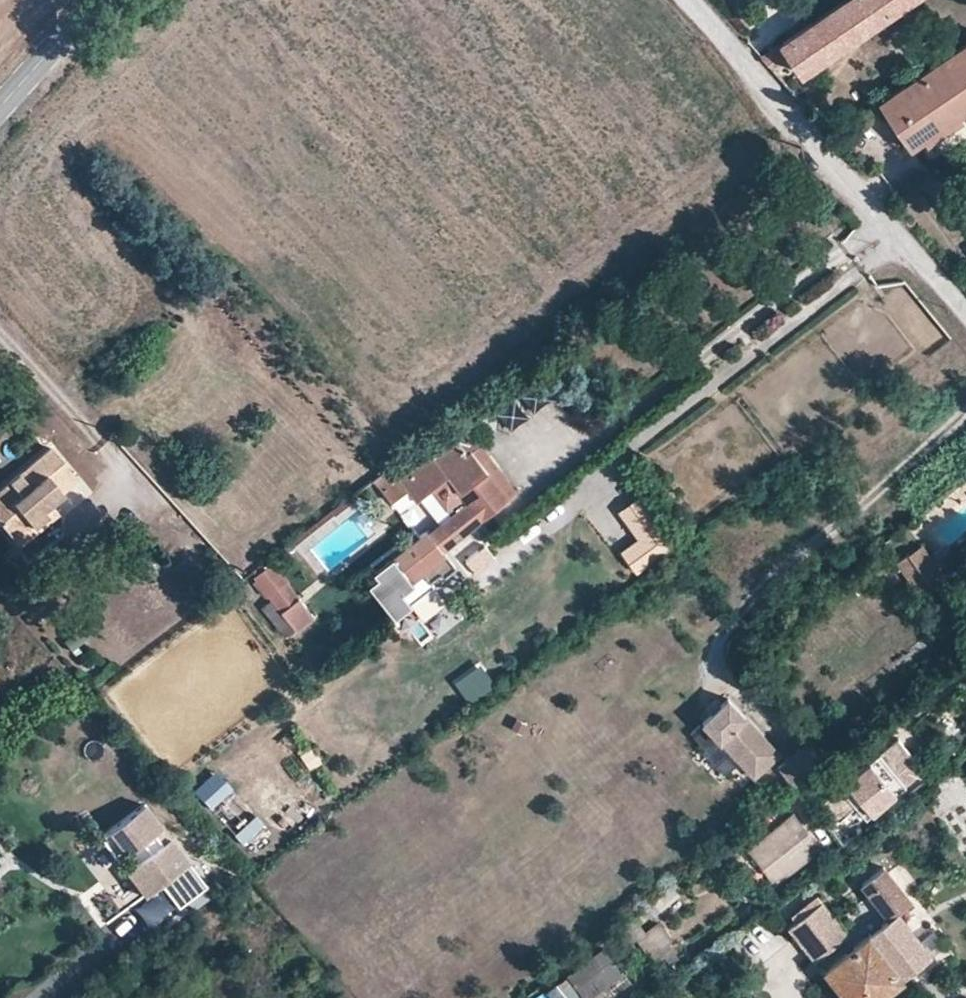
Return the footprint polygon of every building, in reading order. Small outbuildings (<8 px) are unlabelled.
[(907,0),(840,0),(776,45),(784,57),(798,74),(907,0)] [(874,96),(905,142),(906,144),(965,103),(965,34),(874,96)] [(784,57),(776,45),(760,55),(769,64),(775,60),(776,62),(784,57)] [(785,66),(776,73),(783,82),(792,75),(785,66)] [(882,151),(888,159),(893,157),(888,148),(882,151)] [(455,443),(444,451),(434,459),(447,475),(460,490),(487,470),(469,449),(463,452),(455,443)] [(440,446),(431,453),(434,459),(444,451),(440,446)] [(57,514),(49,502),(62,491),(75,479),(48,448),(0,488),(0,525),(18,546),(57,514)] [(447,475),(434,459),(431,453),(425,449),(405,462),(406,465),(397,473),(406,483),(405,485),(414,498),(447,475)] [(487,470),(460,490),(466,498),(482,518),(508,497),(487,470)] [(637,490),(615,507),(637,535),(619,549),(638,573),(678,542),(637,490)] [(466,498),(426,529),(442,550),(482,518),(466,498)] [(180,519),(172,512),(163,521),(171,530),(180,519)] [(62,519),(57,514),(18,546),(29,559),(60,534),(62,519)] [(442,550),(426,529),(422,525),(391,548),(411,574),(442,550)] [(942,569),(921,542),(910,552),(930,578),(942,569)] [(482,543),(463,561),(487,586),(506,569),(482,543)] [(411,574),(391,548),(371,562),(375,569),(366,576),(391,608),(408,596),(398,583),(411,574)] [(930,578),(910,552),(898,560),(927,598),(939,590),(930,578)] [(272,554),(248,573),(265,595),(268,594),(279,608),(299,593),(288,579),(290,577),(272,554)] [(314,615),(299,593),(279,608),(296,628),(314,615)] [(778,748),(728,692),(702,715),(751,771),(778,748)] [(921,768),(894,737),(815,806),(842,837),(921,768)] [(220,776),(198,796),(211,810),(233,790),(220,776)] [(141,798),(95,832),(113,857),(138,837),(146,848),(121,867),(139,891),(158,877),(176,901),(203,881),(141,798)] [(789,809),(744,845),(775,883),(812,853),(808,848),(816,841),(789,809)] [(883,865),(860,883),(886,916),(909,897),(883,865)] [(847,932),(849,929),(820,895),(786,923),(816,958),(831,945),(847,932)] [(632,911),(619,921),(630,936),(635,932),(656,962),(678,946),(658,919),(645,929),(632,911)] [(898,912),(868,934),(901,977),(931,954),(898,912)] [(831,945),(839,956),(856,943),(847,932),(831,945)] [(856,943),(839,956),(823,968),(847,997),(876,997),(880,995),(901,977),(868,934),(856,943)] [(567,972),(587,997),(604,997),(630,978),(603,944),(567,972)]
